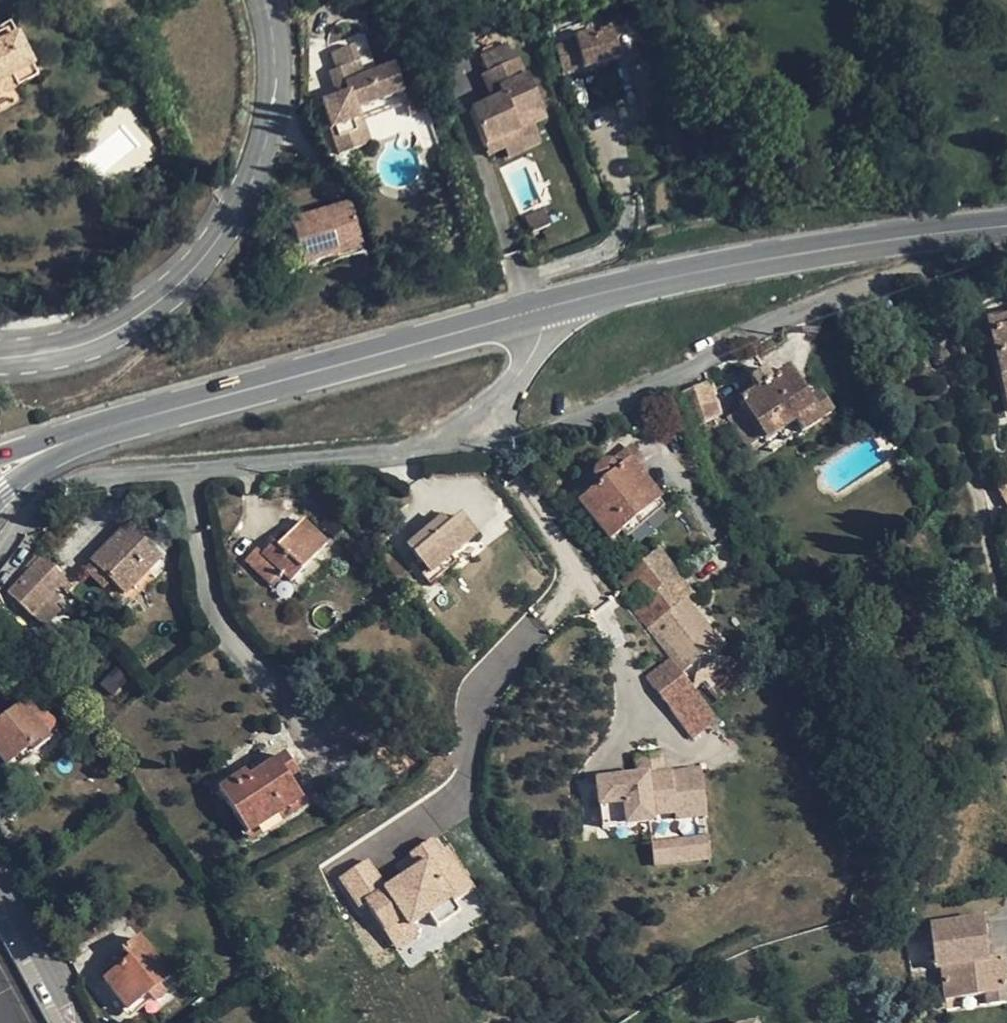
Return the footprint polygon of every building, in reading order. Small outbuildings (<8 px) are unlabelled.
[(29,68),(9,24),(0,28),(0,82),(29,68)] [(573,54),(555,64),(567,88),(579,83),(577,76),(583,73),(586,80),(619,62),(607,39),(600,42),(597,37),(571,51),(573,54)] [(371,48),(375,48),(373,39),(364,41),(371,48)] [(371,48),(364,41),(359,42),(367,73),(381,69),(375,48),(371,48)] [(369,154),(363,128),(360,117),(410,105),(399,64),(381,69),(367,73),(359,42),(338,47),(342,65),(334,67),(344,103),(329,107),(343,161),(369,154)] [(494,92),(484,96),(460,107),(475,141),(522,121),(535,115),(516,70),(513,72),(505,54),(482,65),(494,92)] [(473,69),(484,96),(494,92),(482,65),(473,69)] [(29,68),(0,82),(0,97),(35,80),(29,68)] [(412,115),(410,105),(360,117),(363,128),(371,125),(412,115)] [(526,130),(522,121),(475,141),(480,150),(526,130)] [(377,152),(371,125),(363,128),(369,154),(377,152)] [(334,251),(359,245),(348,209),(288,225),(300,268),(335,259),(334,251)] [(362,257),(359,245),(334,251),(335,259),(337,264),(362,257)] [(1006,397),(1006,317),(988,321),(1006,397)] [(764,434),(767,439),(784,428),(795,420),(816,407),(811,400),(789,367),(772,378),(759,387),(741,398),(745,406),(729,416),(747,444),(764,434)] [(752,377),(759,387),(772,378),(766,369),(752,377)] [(684,390),(696,426),(718,416),(708,383),(684,390)] [(677,392),(688,429),(696,426),(684,390),(677,392)] [(820,394),(811,400),(816,407),(824,418),(832,414),(820,394)] [(803,432),(824,418),(816,407),(795,420),(803,432)] [(791,438),(784,428),(767,439),(774,449),(791,438)] [(631,443),(621,451),(629,461),(636,468),(645,461),(631,443)] [(610,459),(618,470),(629,461),(621,451),(610,459)] [(659,499),(636,468),(629,461),(618,470),(614,466),(607,463),(600,465),(597,470),(595,476),(601,484),(580,500),(609,538),(659,499)] [(442,517),(409,545),(431,572),(476,534),(460,515),(449,524),(442,517)] [(290,579),(326,542),(303,521),(278,545),(273,542),(262,553),(256,549),(247,559),(274,585),(284,574),(290,579)] [(128,523),(91,560),(111,580),(125,593),(161,556),(128,523)] [(670,656),(681,670),(717,641),(684,599),(693,593),(659,547),(618,578),(633,598),(629,603),(670,656)] [(9,591),(33,614),(54,592),(61,585),(68,591),(74,585),(67,578),(43,556),(9,591)] [(99,578),(107,585),(111,580),(91,560),(84,568),(96,581),(99,578)] [(75,571),(67,578),(74,585),(81,577),(75,571)] [(99,578),(96,581),(104,589),(107,585),(99,578)] [(33,614),(44,626),(60,609),(56,604),(60,598),(54,592),(33,614)] [(0,617),(0,637),(4,634),(7,632),(9,626),(7,622),(4,618),(0,617)] [(725,663),(731,659),(717,641),(681,670),(689,680),(694,687),(725,663)] [(742,651),(731,659),(725,663),(740,681),(743,686),(759,673),(742,651)] [(689,680),(681,670),(670,656),(646,675),(665,699),(689,680)] [(725,663),(694,687),(709,706),(740,681),(725,663)] [(694,687),(689,680),(665,699),(694,737),(719,718),(709,706),(694,687)] [(0,720),(0,756),(6,765),(29,747),(33,752),(50,738),(48,735),(52,732),(56,728),(56,723),(54,718),(50,714),(45,712),(39,714),(27,699),(0,720)] [(285,755),(251,776),(241,783),(237,777),(220,788),(248,832),(302,798),(289,778),(297,773),(285,755)] [(699,767),(595,770),(597,817),(642,816),(647,816),(647,810),(669,809),(669,815),(699,814),(700,814),(699,767)] [(246,771),(237,777),(241,783),(251,776),(246,771)] [(647,816),(642,816),(644,843),(644,859),(700,857),(699,841),(699,814),(669,815),(669,809),(647,810),(647,816)] [(367,903),(395,949),(423,932),(419,926),(477,892),(444,837),(380,874),(369,856),(338,875),(358,908),(367,903)] [(981,983),(1002,980),(999,958),(983,960),(972,961),(969,942),(980,941),(977,919),(923,925),(930,972),(936,971),(944,1013),(984,1008),(981,983)] [(159,985),(169,976),(140,937),(123,950),(130,960),(104,979),(128,1010),(148,994),(152,999),(160,1001),(163,996),(163,992),(159,985)] [(983,960),(980,941),(969,942),(972,961),(983,960)] [(1006,1005),(1002,980),(981,983),(984,1008),(1006,1005)]
